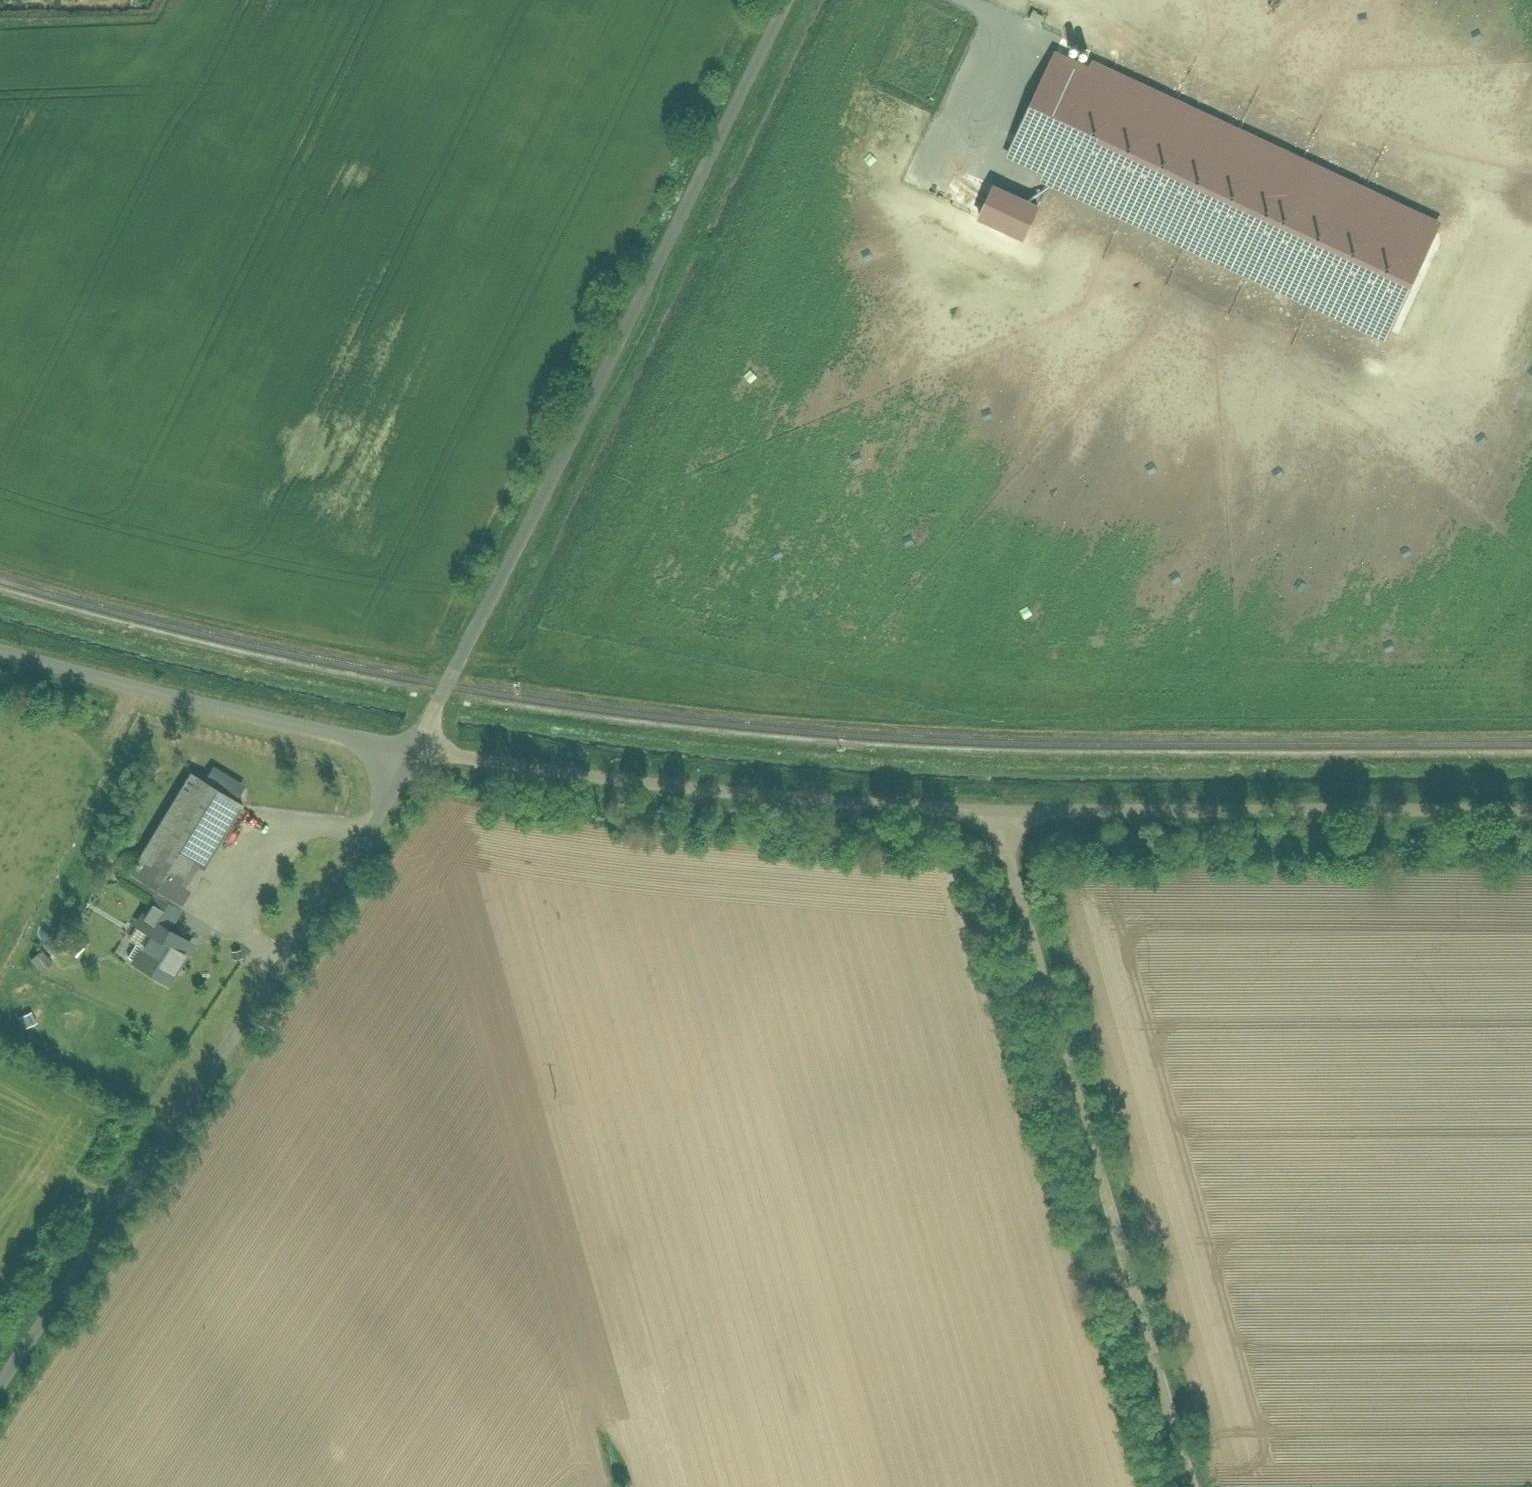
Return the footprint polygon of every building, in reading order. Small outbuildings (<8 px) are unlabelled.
[(1057,34),(995,158),(1382,349),(1444,225),(1057,34)] [(157,991),(181,949),(153,934),(232,797),(178,766),(108,886),(141,905),(125,933),(139,941),(122,970),(157,991)]
